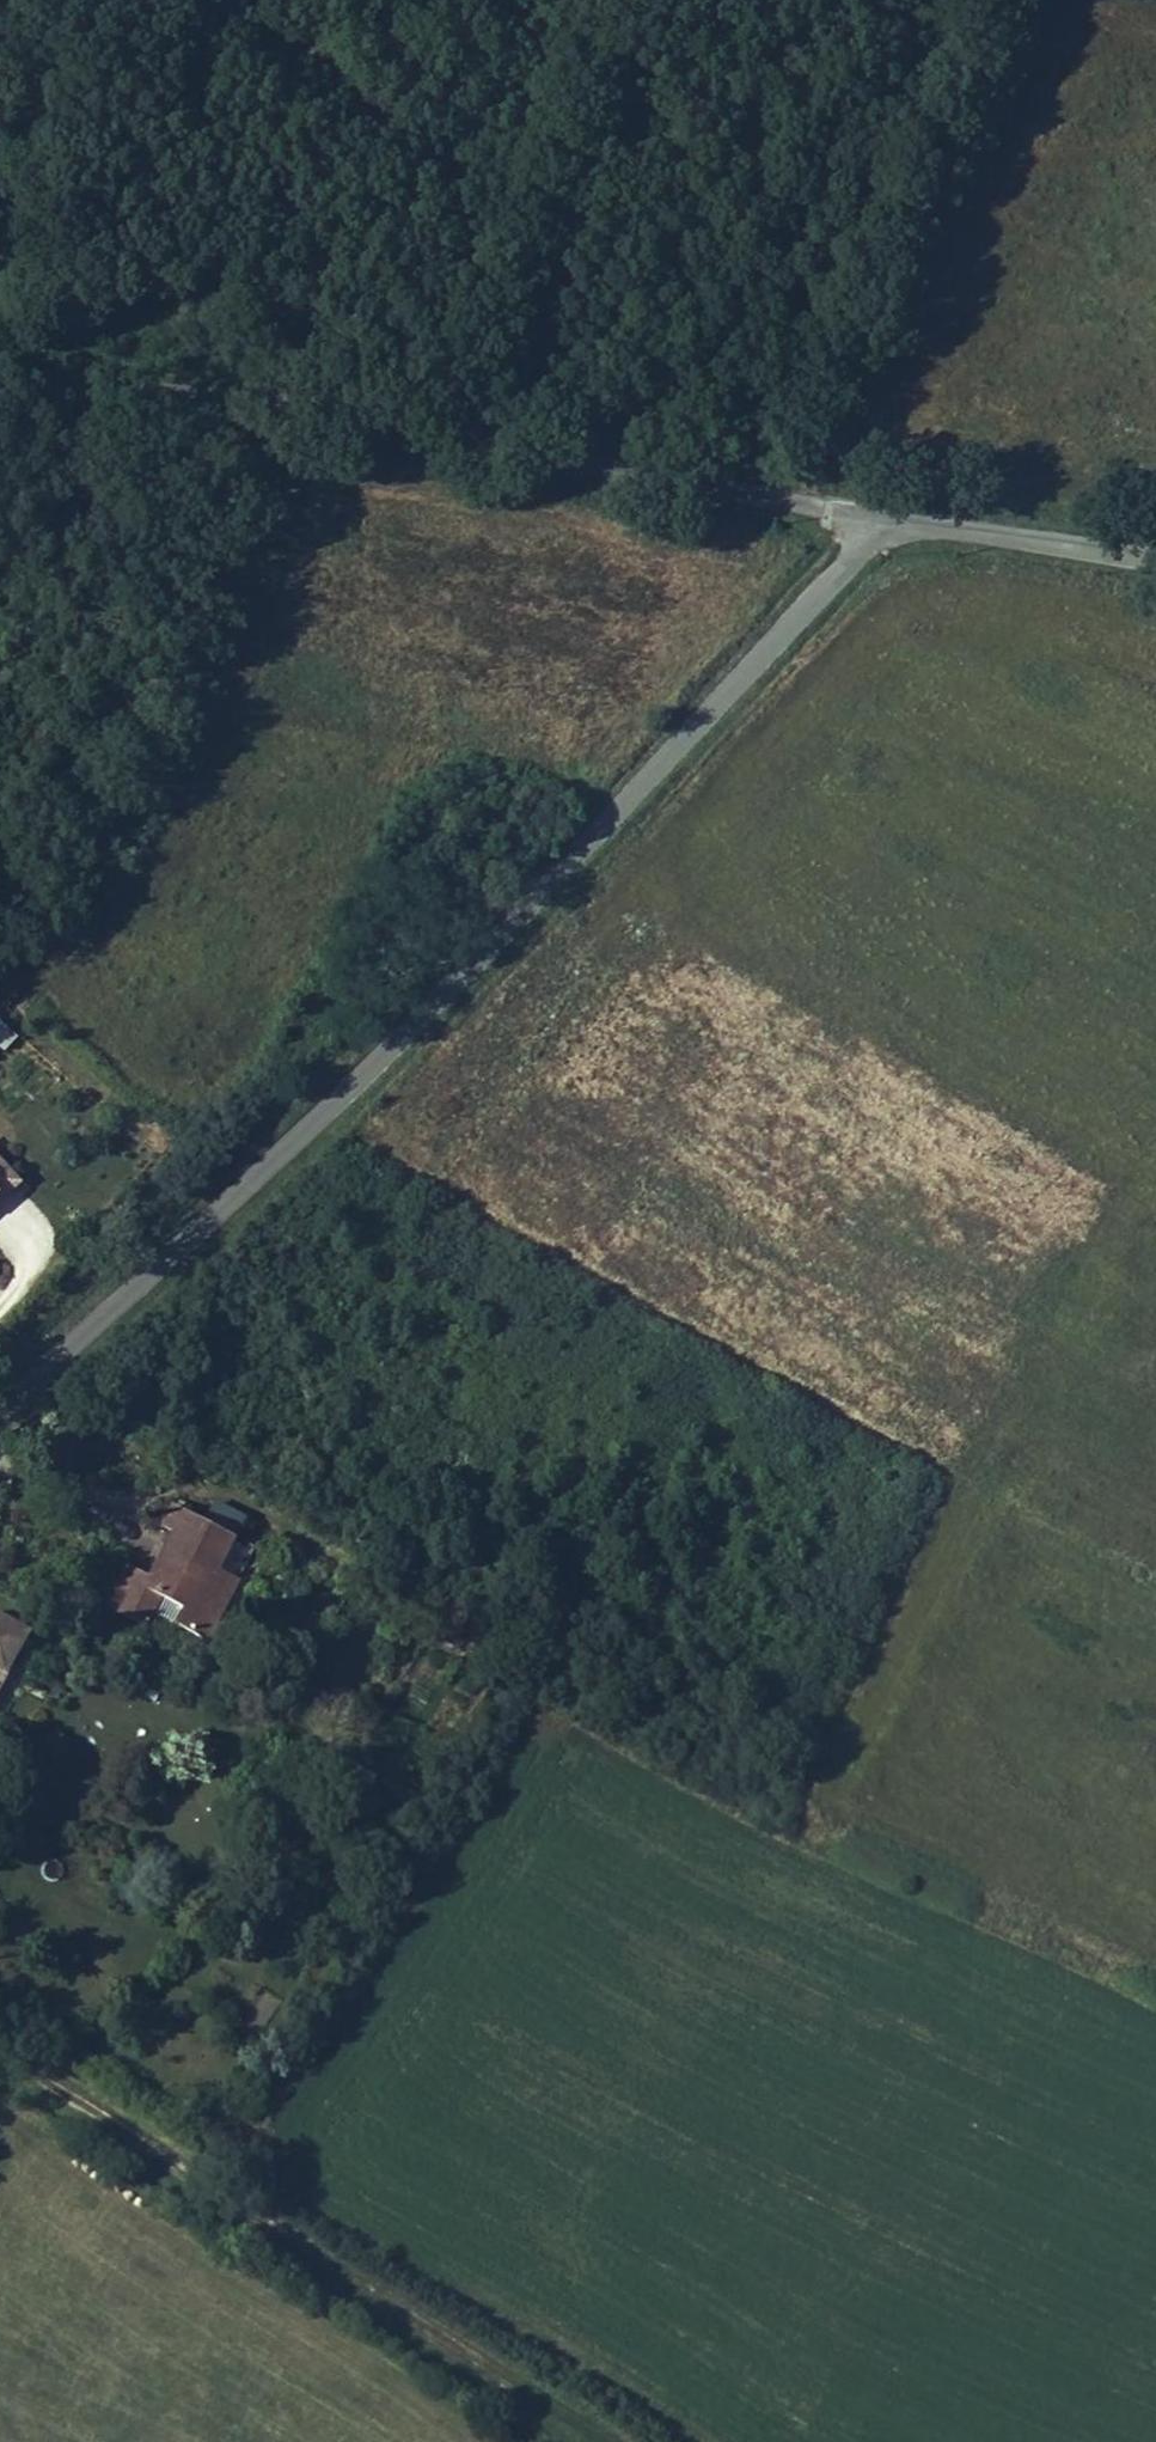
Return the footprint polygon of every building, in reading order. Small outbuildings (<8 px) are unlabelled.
[(20,1035),(0,1021),(0,1047),(8,1053),(20,1035)] [(0,1115),(0,1151),(6,1159),(0,1165),(0,1172),(28,1147),(0,1115)] [(115,1581),(152,1600),(167,1571),(195,1585),(187,1598),(216,1614),(238,1570),(219,1559),(228,1541),(245,1510),(182,1479),(172,1498),(183,1504),(159,1551),(137,1541),(115,1581)] [(228,1541),(219,1559),(238,1570),(248,1551),(228,1541)] [(30,1630),(0,1616),(0,1697),(30,1630)]
